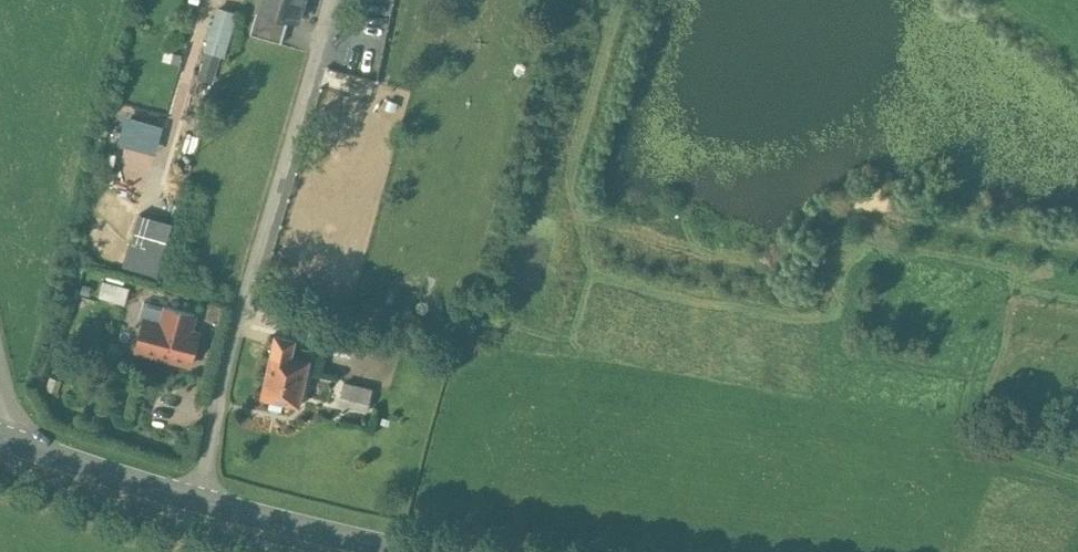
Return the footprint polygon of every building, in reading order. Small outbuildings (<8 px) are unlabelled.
[(258,9),(259,9),(290,18),(299,21),(305,0),(261,0),(258,9)] [(290,18),(259,9),(251,35),(282,44),(290,18)] [(197,14),(187,49),(204,54),(214,19),(197,14)] [(120,115),(115,144),(155,151),(160,122),(120,115)] [(120,265),(155,275),(170,222),(135,212),(120,265)] [(129,289),(104,283),(100,296),(125,303),(129,289)] [(187,313),(168,309),(166,319),(157,353),(191,362),(199,334),(183,329),(187,313)] [(133,347),(157,353),(166,319),(142,313),(133,347)] [(296,340),(275,335),(261,393),(299,402),(310,357),(297,354),(292,353),(296,340)] [(311,349),(299,346),(297,354),(310,357),(311,349)] [(370,389),(344,382),(340,398),(366,405),(370,389)]
